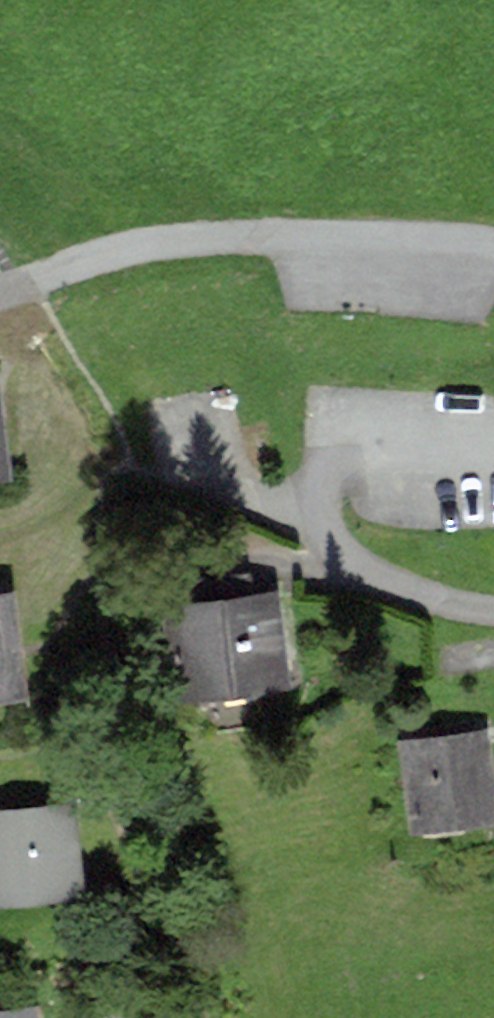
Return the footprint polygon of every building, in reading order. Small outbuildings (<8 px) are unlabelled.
[(191,604),(168,606),(178,685),(282,673),(273,594),(250,597),(247,575),(188,582),(191,604)] [(408,742),(417,809),(483,800),(475,734),(408,742)] [(66,812),(0,819),(0,886),(72,878),(66,812)]
